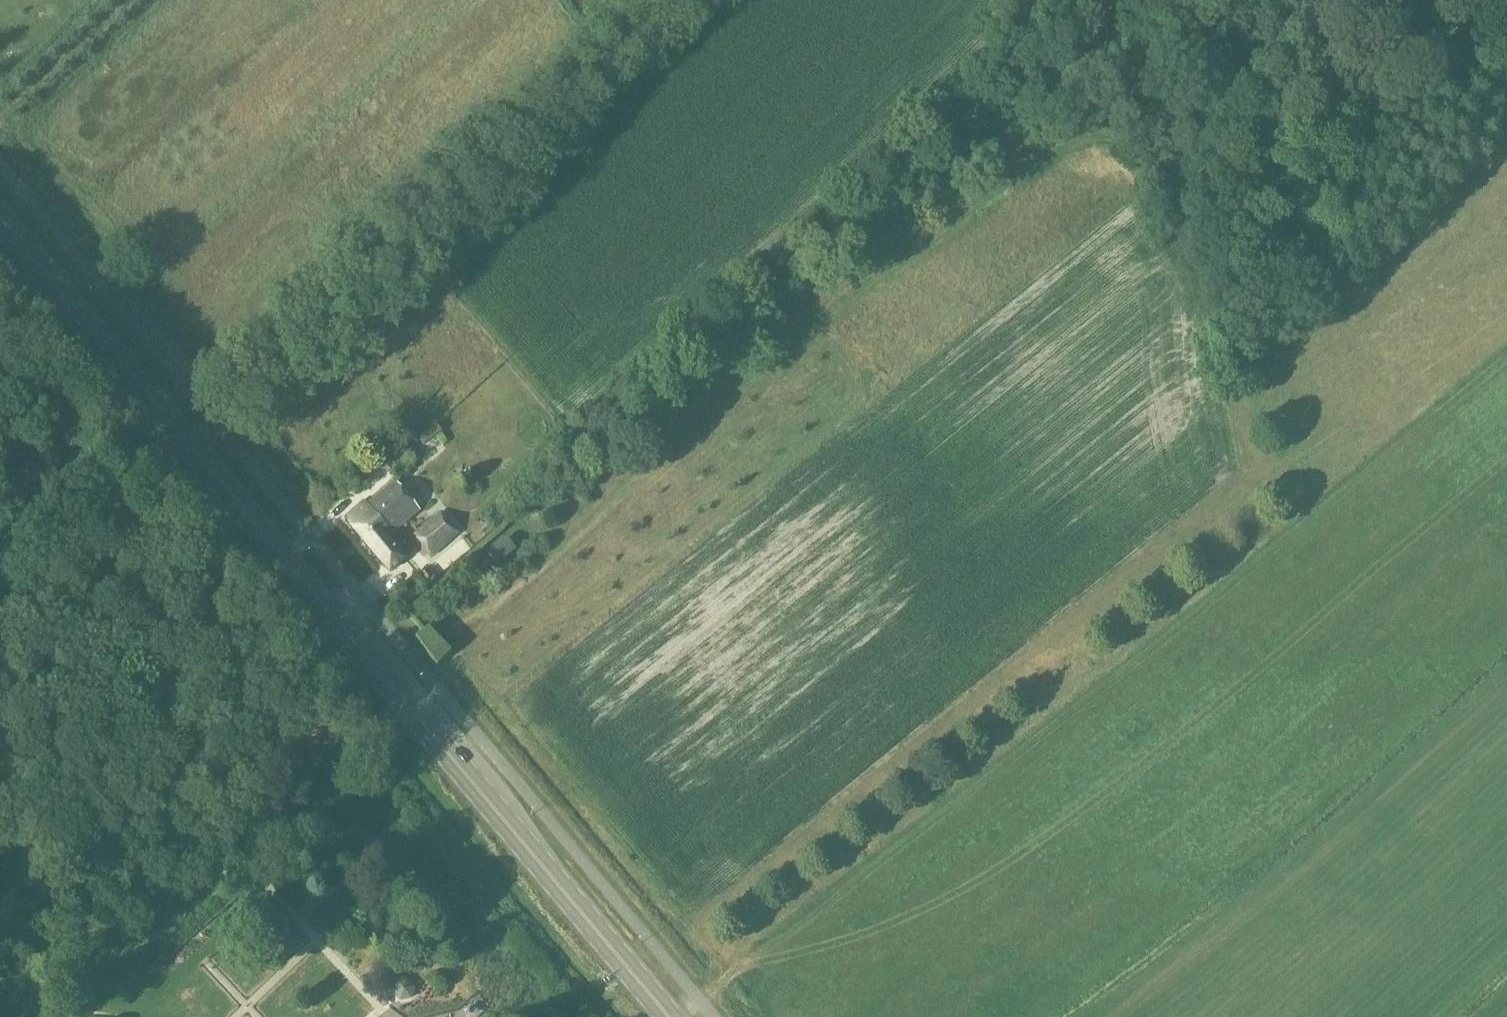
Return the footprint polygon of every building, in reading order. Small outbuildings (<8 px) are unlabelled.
[(420,512),(396,483),(368,506),(365,503),(347,518),(391,571),(405,559),(388,539),(420,512)] [(435,558),(462,534),(443,512),(416,535),(435,558)] [(508,539),(489,555),(500,567),(518,551),(508,539)] [(438,580),(430,571),(421,579),(428,588),(438,580)] [(412,1000),(416,989),(409,980),(398,982),(394,993),(401,1001),(412,1000)]
